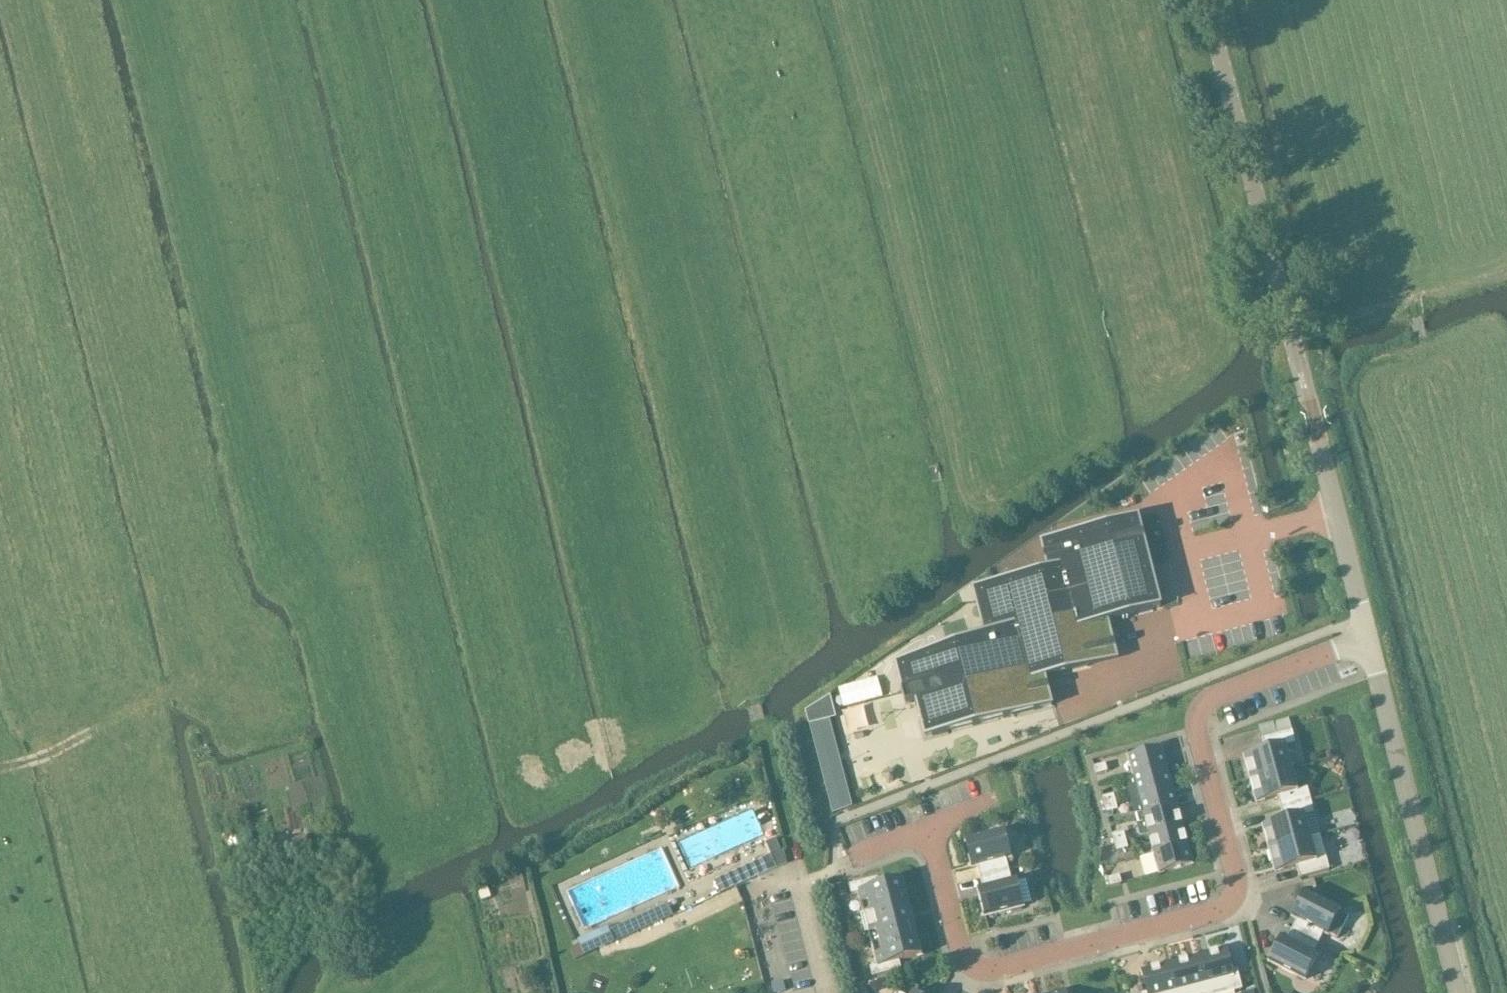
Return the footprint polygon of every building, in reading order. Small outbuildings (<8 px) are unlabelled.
[(984,636),(895,665),(907,712),(918,709),(925,739),(1053,707),(1046,679),(1088,668),(1118,660),(1116,650),(1109,622),(1162,609),(1161,604),(1151,566),(1139,519),(1054,541),(1041,544),(1048,571),(994,585),(973,590),(976,603),(976,605),(984,636)] [(976,605),(976,603),(973,592),(960,595),(963,608),(965,618),(979,615),(976,605)] [(836,688),(842,709),(881,697),(875,677),(836,688)] [(831,698),(806,713),(809,727),(831,721),(836,720),(833,706),(831,698)] [(831,721),(809,727),(833,814),(852,807),(831,721)] [(1292,731),(1262,740),(1265,752),(1247,756),(1250,766),(1247,767),(1251,780),(1292,769),(1286,747),(1296,744),(1292,731)] [(1167,769),(1162,749),(1129,758),(1134,778),(1167,769)] [(1094,768),(1096,776),(1108,773),(1106,765),(1094,768)] [(1172,788),(1167,769),(1134,778),(1125,780),(1130,799),(1172,788)] [(1278,797),(1281,809),(1311,801),(1308,788),(1298,791),(1292,769),(1251,780),(1254,793),(1257,792),(1260,802),(1278,797)] [(1177,807),(1172,788),(1130,799),(1135,818),(1177,807)] [(1102,799),(1104,806),(1116,803),(1114,795),(1102,799)] [(1314,814),(1311,801),(1281,809),(1284,821),(1266,826),(1269,836),(1266,837),(1269,849),(1310,838),(1304,817),(1314,814)] [(1116,803),(1104,806),(1107,814),(1118,811),(1116,803)] [(1182,826),(1177,807),(1135,818),(1141,838),(1149,835),(1182,826)] [(1188,846),(1182,826),(1149,835),(1155,854),(1188,846)] [(978,869),(981,879),(1009,871),(1006,860),(1011,859),(1004,833),(966,843),(971,861),(973,870),(978,869)] [(1113,837),(1115,845),(1126,841),(1124,834),(1113,837)] [(1316,860),(1310,838),(1269,849),(1273,862),(1276,862),(1278,872),(1296,867),(1300,879),(1330,871),(1326,858),(1316,860)] [(771,855),(781,851),(776,840),(766,844),(771,855)] [(1126,841),(1115,845),(1117,852),(1128,849),(1126,841)] [(1193,865),(1188,846),(1155,854),(1160,874),(1193,865)] [(783,850),(771,855),(777,869),(787,864),(783,850)] [(771,855),(752,864),(758,877),(777,869),(771,855)] [(751,881),(745,867),(715,881),(721,894),(751,881)] [(1009,871),(981,879),(983,889),(978,890),(985,917),(1023,907),(1017,882),(1012,883),(1009,871)] [(1122,884),(1120,877),(1108,880),(1110,888),(1122,884)] [(900,962),(905,960),(922,956),(903,881),(880,886),(878,878),(849,886),(851,895),(859,893),(864,914),(861,915),(866,934),(869,933),(878,966),(870,968),(873,977),(902,970),(900,962)] [(843,884),(836,886),(839,897),(839,898),(840,898),(847,896),(845,887),(844,884),(843,884)] [(488,888),(478,891),(481,901),(491,898),(488,888)] [(1301,913),(1292,930),(1319,944),(1324,934),(1328,936),(1329,935),(1337,940),(1348,918),(1340,913),(1340,912),(1305,894),(1296,911),(1301,913)] [(585,956),(615,943),(609,928),(578,942),(580,945),(585,956)] [(1319,944),(1292,930),(1283,948),(1278,946),(1270,963),(1305,981),(1317,957),(1313,955),(1319,944)] [(580,945),(571,949),(576,961),(585,957),(585,956),(580,945)] [(1238,971),(1233,972),(1227,949),(1226,950),(1210,954),(1211,956),(1199,959),(1208,992),(1233,992),(1243,990),(1238,971)] [(1199,959),(1196,960),(1187,962),(1187,960),(1170,964),(1178,992),(1208,992),(1199,959)] [(1170,964),(1170,967),(1159,970),(1159,967),(1142,972),(1147,992),(1178,992),(1170,964)] [(883,981),(870,984),(873,992),(886,989),(883,981)]
